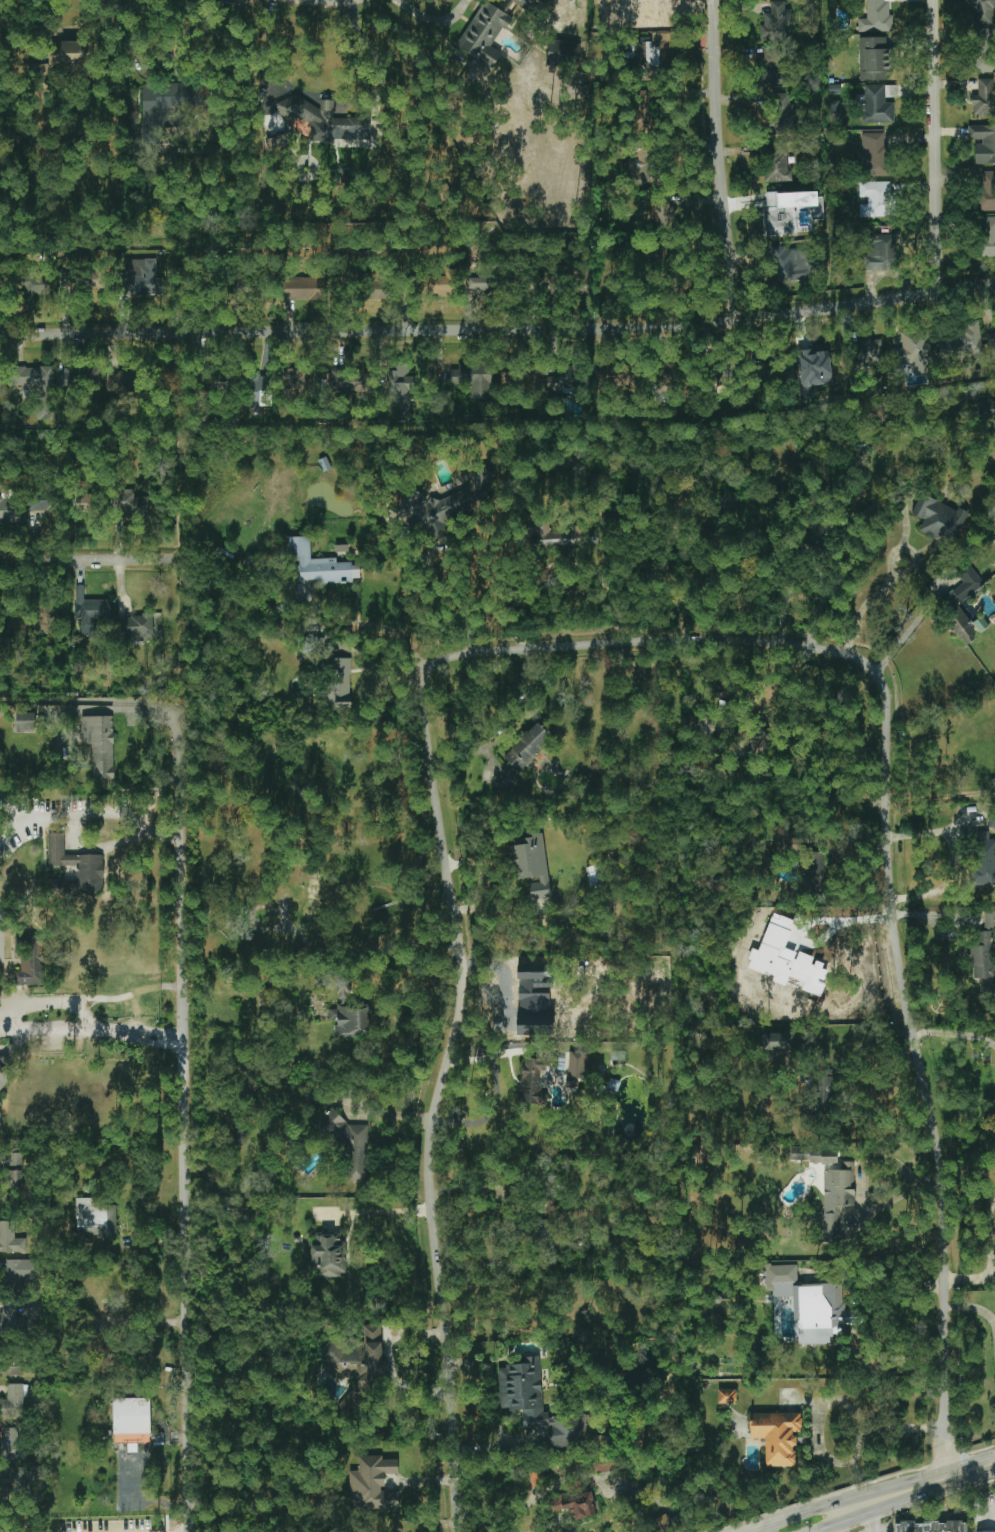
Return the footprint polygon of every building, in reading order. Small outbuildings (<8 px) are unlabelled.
[(511,16),(484,0),(457,47),(493,68),(502,53),(493,47),(511,16)] [(545,0),(512,0),(511,3),(539,14),(545,0)] [(661,2),(661,0),(635,0),(635,17),(657,17),(657,2),(661,2)] [(891,32),(891,1),(893,1),(893,0),(867,0),(867,19),(858,19),(858,32),(891,32)] [(994,9),(994,0),(973,0),(973,26),(994,25),(994,9)] [(785,1),(771,1),(771,13),(762,13),(762,40),(786,41),(786,23),(791,23),(791,9),(785,9),(785,1)] [(975,29),(975,72),(994,73),(994,29),(975,29)] [(860,81),(888,80),(888,37),(859,38),(860,81)] [(546,64),(574,69),(579,44),(551,39),(546,64)] [(49,66),(91,67),(92,43),(49,42),(49,66)] [(777,87),(779,47),(760,46),(758,87),(777,87)] [(978,79),(978,95),(972,95),(973,117),(994,117),(994,88),(994,79),(978,79)] [(894,123),(894,99),(897,99),(897,85),(864,85),(865,123),(894,123)] [(773,94),(774,132),(795,131),(794,104),(790,104),(790,94),(773,94)] [(310,141),(370,140),(370,118),(334,118),(334,100),(320,100),(320,101),(280,101),(281,120),(310,120),(310,141)] [(839,122),(839,102),(830,101),(829,122),(839,122)] [(968,126),(968,142),(975,142),(975,164),(994,164),(994,126),(968,126)] [(864,134),(865,177),(888,177),(888,133),(864,134)] [(270,147),(289,146),(289,136),(269,136),(270,147)] [(786,143),(764,144),(765,183),(792,182),(792,170),(787,171),(786,143)] [(654,184),(652,148),(635,149),(637,185),(654,184)] [(994,211),(994,172),(979,171),(978,211),(994,211)] [(860,205),(860,217),(892,217),(891,182),(859,183),(860,197),(868,197),(868,205),(860,205)] [(765,235),(813,233),(813,220),(824,220),(823,198),(818,198),(817,192),(764,194),(765,235)] [(661,207),(657,223),(670,226),(673,210),(661,207)] [(982,217),(983,257),(994,257),(994,217),(982,217)] [(896,235),(861,235),(862,271),(896,270),(896,235)] [(809,279),(807,247),(772,249),(774,281),(809,279)] [(164,295),(164,278),(156,278),(156,259),(140,259),(140,275),(126,276),(127,296),(164,295)] [(459,269),(446,269),(446,275),(417,276),(417,296),(460,295),(459,269)] [(62,274),(61,291),(73,292),(73,288),(104,290),(106,272),(79,270),(79,276),(62,274)] [(588,273),(576,273),(577,295),(589,294),(588,273)] [(53,296),(54,276),(17,275),(16,295),(53,296)] [(567,295),(566,275),(549,276),(550,296),(567,295)] [(392,299),(391,276),(369,277),(370,300),(392,299)] [(465,276),(465,292),(499,291),(498,276),(465,276)] [(328,300),(328,278),(285,277),(285,300),(328,300)] [(235,301),(263,301),(262,278),(235,279),(235,301)] [(979,320),(962,323),(963,333),(939,337),(942,357),(983,351),(979,320)] [(891,350),(892,365),(912,363),(913,374),(933,372),(928,328),(901,331),(902,348),(891,350)] [(881,338),(859,340),(859,343),(850,344),(851,359),(863,359),(864,376),(884,374),(881,338)] [(829,348),(797,351),(801,387),(832,384),(829,348)] [(450,385),(470,385),(470,399),(492,399),(491,364),(458,365),(458,369),(449,370),(450,385)] [(415,390),(414,375),(409,375),(409,365),(397,365),(397,370),(387,370),(388,409),(409,409),(409,390),(415,390)] [(545,376),(546,393),(575,393),(575,387),(583,386),(582,365),(565,366),(565,375),(545,376)] [(53,366),(14,367),(15,390),(36,389),(37,420),(54,419),(53,366)] [(100,367),(59,369),(59,391),(101,389),(100,367)] [(346,393),(347,368),(328,367),(328,392),(346,393)] [(596,368),(596,383),(623,384),(623,385),(635,385),(635,375),(619,375),(619,369),(596,368)] [(370,370),(351,369),(350,390),(369,391),(370,370)] [(290,384),(291,400),(312,400),(311,371),(280,372),(280,384),(290,384)] [(520,372),(501,372),(501,388),(519,388),(520,372)] [(540,373),(529,372),(527,388),(538,390),(540,373)] [(135,373),(107,373),(107,390),(135,391),(135,373)] [(273,376),(245,375),(245,406),(273,406),(273,376)] [(979,402),(979,416),(994,416),(994,402),(979,402)] [(2,490),(1,500),(0,500),(0,523),(19,523),(20,499),(12,499),(12,491),(2,490)] [(134,497),(134,490),(117,490),(116,517),(148,518),(149,497),(134,497)] [(62,513),(63,498),(29,494),(27,509),(62,513)] [(912,514),(924,519),(918,532),(940,542),(938,545),(949,551),(967,511),(958,508),(957,510),(921,494),(912,514)] [(598,545),(597,528),(550,530),(549,524),(538,525),(539,547),(598,545)] [(310,559),(310,537),(287,537),(287,560),(297,560),(298,582),(360,581),(360,563),(337,564),(337,558),(310,559)] [(984,584),(969,565),(957,575),(964,582),(943,599),(954,612),(944,620),(965,646),(977,637),(967,624),(971,621),(958,606),(984,584)] [(95,629),(95,619),(111,618),(111,600),(84,600),(84,585),(76,585),(76,619),(81,619),(81,630),(95,629)] [(153,615),(121,616),(122,637),(131,636),(131,640),(154,640),(153,615)] [(989,626),(981,616),(973,624),(980,633),(989,626)] [(350,658),(329,659),(331,708),(352,707),(350,658)] [(17,713),(17,732),(36,731),(35,713),(17,713)] [(93,781),(114,780),(114,716),(82,716),(82,745),(93,745),(93,781)] [(552,735),(535,721),(505,758),(511,763),(496,782),(507,791),(552,735)] [(994,885),(994,839),(989,839),(989,832),(975,832),(975,885),(994,885)] [(52,895),(104,895),(104,855),(65,855),(65,833),(49,833),(50,866),(78,866),(78,881),(52,881),(52,895)] [(551,897),(543,836),(508,841),(513,880),(539,877),(539,882),(528,884),(530,900),(551,897)] [(823,852),(808,853),(809,877),(825,876),(823,852)] [(586,868),(591,888),(605,884),(600,864),(586,868)] [(984,912),(985,928),(994,928),(994,912),(984,912)] [(821,995),(829,968),(813,963),(815,957),(797,952),(786,949),(794,920),(771,913),(760,951),(753,949),(747,969),(774,977),(773,982),(788,986),(788,985),(821,995)] [(994,944),(994,933),(977,933),(978,946),(971,946),(973,979),(980,979),(981,991),(994,990),(994,969),(994,944)] [(16,986),(45,985),(43,934),(21,935),(22,970),(15,971),(16,986)] [(518,1034),(551,1035),(552,966),(525,966),(525,972),(519,972),(518,1034)] [(350,1004),(350,977),(338,978),(339,1005),(350,1004)] [(371,1038),(370,1006),(337,1006),(337,1009),(329,1010),(329,1021),(335,1021),(335,1038),(371,1038)] [(793,1051),(794,1034),(763,1033),(762,1050),(793,1051)] [(592,1053),(568,1052),(567,1088),(578,1089),(578,1080),(591,1080),(592,1053)] [(549,1059),(523,1059),(521,1104),(547,1105),(549,1059)] [(813,1076),(813,1112),(834,1112),(833,1070),(822,1070),(822,1076),(813,1076)] [(367,1181),(368,1125),(340,1124),(340,1110),(324,1109),(324,1134),(345,1134),(344,1181),(367,1181)] [(837,1163),(837,1148),(791,1148),(791,1163),(837,1163)] [(24,1154),(7,1153),(6,1189),(23,1190),(24,1154)] [(840,1242),(840,1206),(855,1206),(855,1189),(853,1189),(853,1162),(841,1162),(841,1171),(824,1170),(823,1242),(840,1242)] [(116,1204),(109,1205),(109,1198),(76,1198),(77,1237),(117,1236),(116,1204)] [(14,1221),(0,1220),(0,1252),(27,1253),(27,1239),(14,1238),(14,1221)] [(314,1277),(346,1276),(346,1242),(341,1243),(341,1233),(313,1234),(314,1277)] [(6,1261),(7,1281),(39,1279),(38,1259),(6,1261)] [(798,1345),(830,1344),(830,1336),(846,1335),(845,1325),(853,1324),(853,1310),(844,1310),(842,1284),(797,1286),(796,1264),(766,1266),(767,1292),(773,1291),(773,1297),(795,1296),(798,1345)] [(42,1302),(2,1300),(0,1329),(33,1330),(34,1315),(41,1315),(42,1302)] [(381,1325),(363,1326),(364,1335),(356,1338),(342,1338),(322,1346),(330,1367),(331,1375),(347,1374),(357,1370),(359,1375),(359,1390),(339,1398),(343,1409),(361,1402),(360,1390),(381,1389),(381,1377),(387,1374),(387,1366),(382,1354),(381,1325)] [(20,1376),(21,1349),(3,1348),(2,1375),(20,1376)] [(589,1446),(588,1415),(543,1416),(541,1356),(521,1357),(521,1366),(499,1366),(500,1410),(522,1409),(523,1431),(547,1430),(548,1447),(589,1446)] [(24,1384),(7,1383),(6,1413),(23,1413),(24,1384)] [(718,1389),(718,1403),(735,1403),(735,1400),(737,1400),(737,1392),(735,1392),(735,1389),(718,1389)] [(113,1398),(150,1398),(151,1434),(150,1434),(150,1442),(114,1443),(115,1435),(114,1435),(113,1398)] [(750,1414),(750,1438),(766,1438),(765,1467),(795,1466),(795,1451),(792,1450),(792,1447),(796,1445),(796,1437),(793,1435),(793,1431),(800,1432),(800,1427),(803,1426),(803,1418),(800,1418),(800,1413),(750,1414)] [(2,1459),(27,1459),(26,1443),(2,1444),(2,1459)] [(594,1473),(619,1471),(617,1454),(593,1456),(594,1473)] [(399,1509),(399,1490),(385,1490),(385,1474),(398,1474),(398,1459),(383,1459),(383,1456),(359,1456),(359,1471),(349,1471),(349,1509),(399,1509)] [(1,1472),(2,1493),(30,1492),(29,1467),(9,1468),(9,1472),(1,1472)] [(546,1485),(544,1471),(530,1473),(532,1487),(546,1485)] [(552,1498),(555,1514),(573,1510),(575,1520),(596,1516),(591,1490),(552,1498)] [(673,1527),(667,1514),(653,1521),(658,1531),(662,1531),(673,1527)] [(966,1522),(894,1523),(894,1531),(966,1531),(966,1522)]
